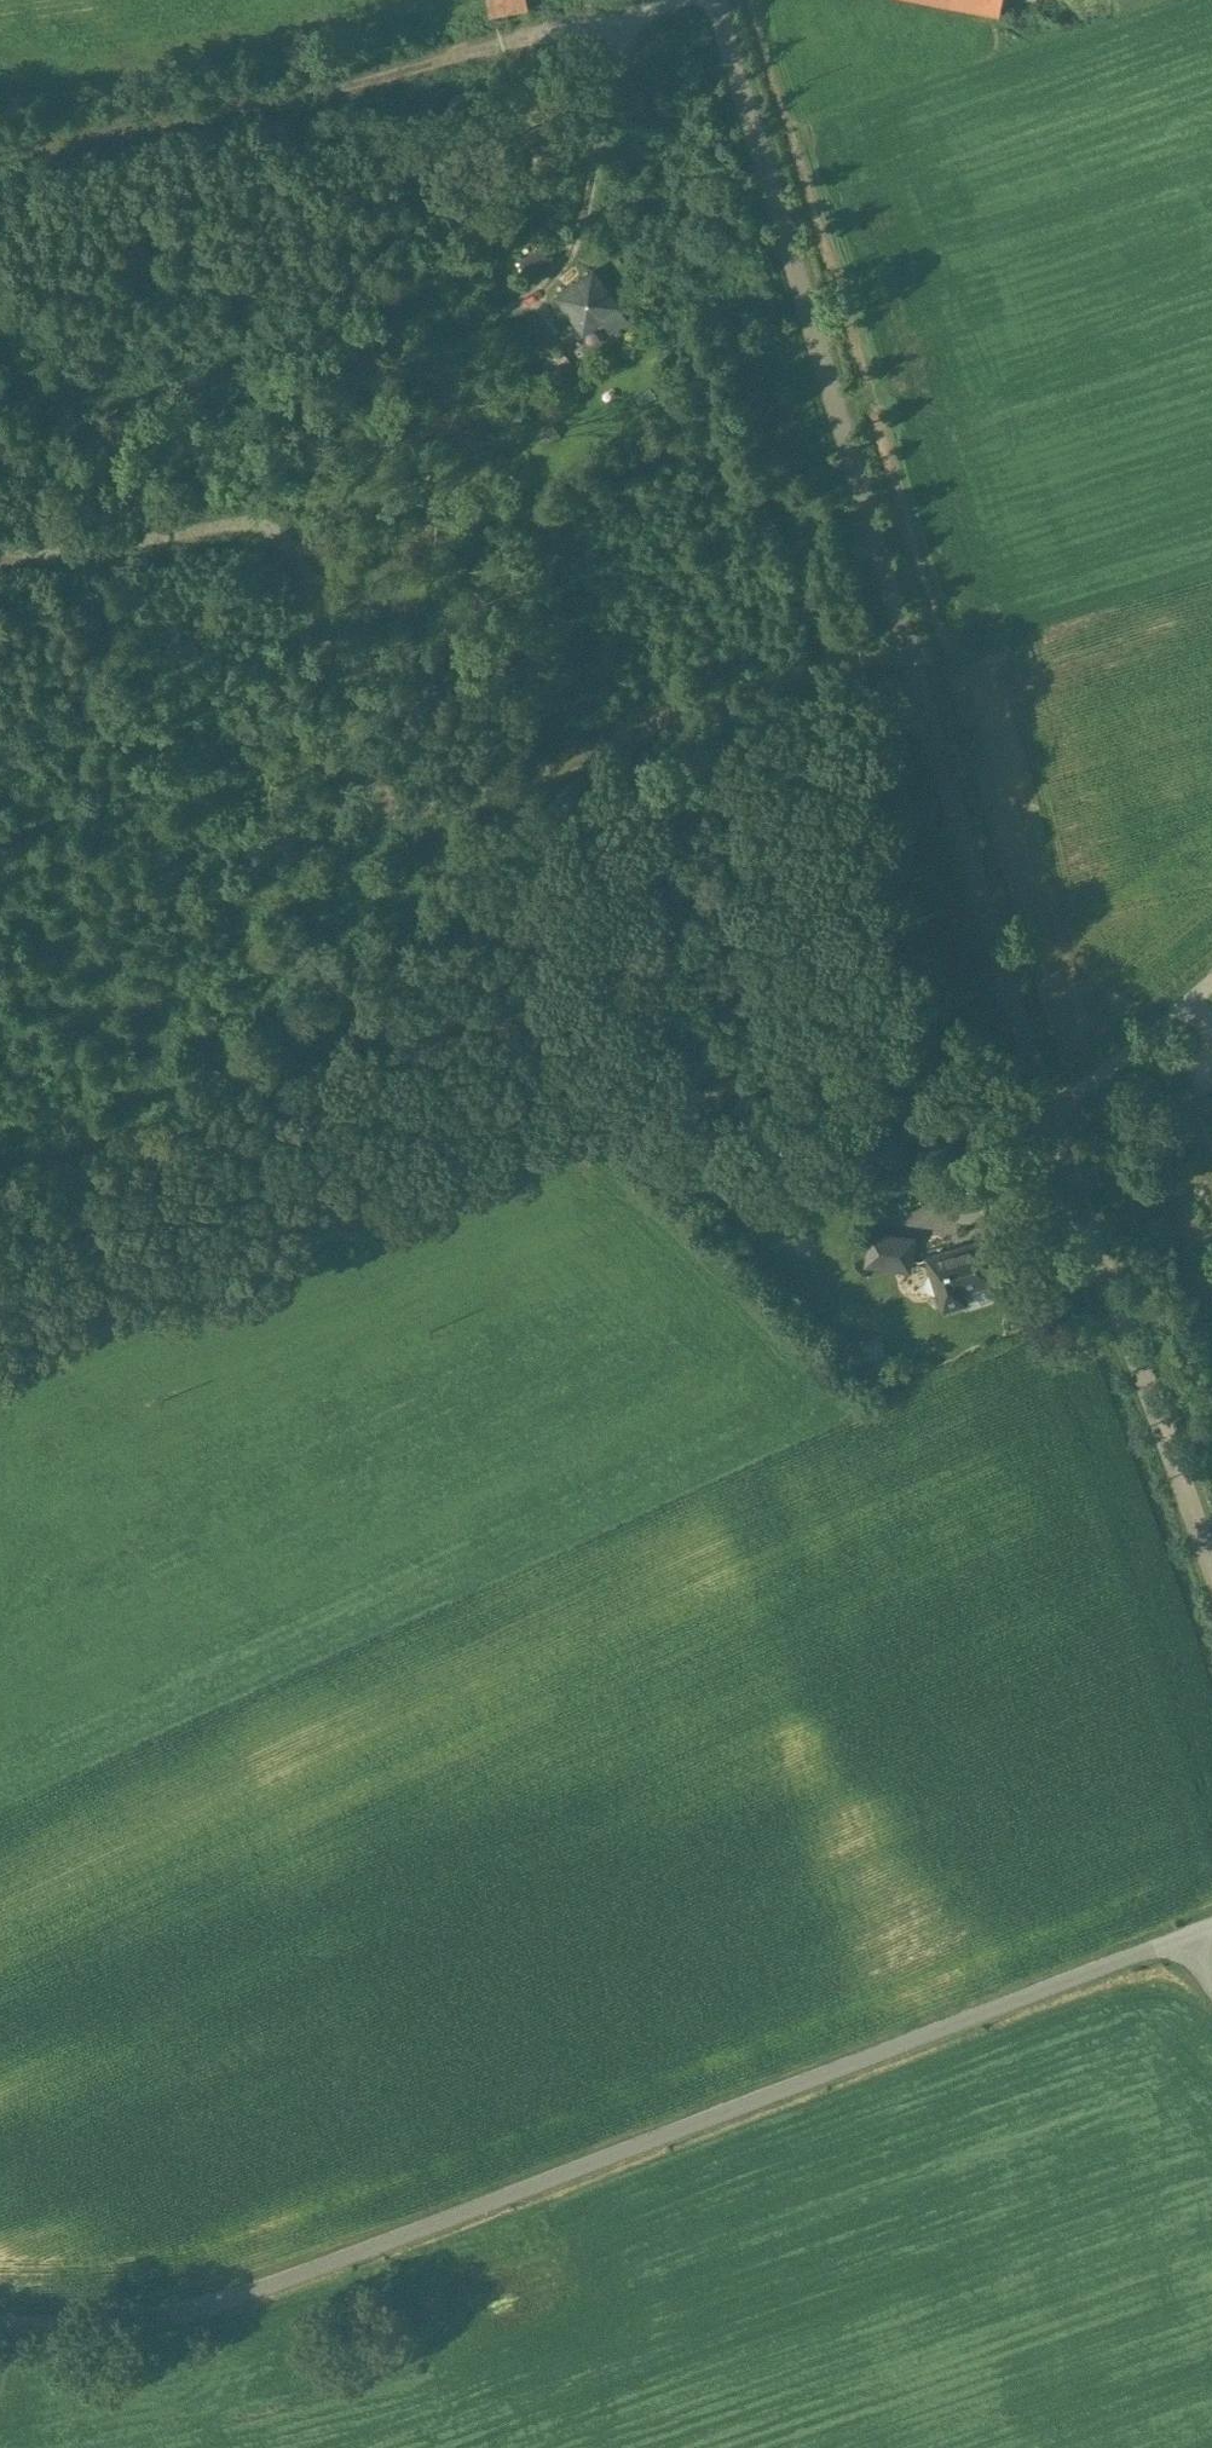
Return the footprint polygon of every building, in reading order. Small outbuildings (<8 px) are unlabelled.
[(998,13),(1001,0),(934,0),(998,13)] [(543,245),(521,258),(528,270),(550,257),(543,245)] [(593,269),(556,296),(582,333),(601,320),(609,330),(627,318),(619,306),(619,305),(593,269)] [(1198,1097),(1211,1124),(1211,1123),(1211,1090),(1198,1097)] [(901,1237),(871,1233),(867,1263),(897,1267),(901,1237)] [(912,1239),(901,1237),(897,1267),(908,1268),(912,1239)] [(980,1240),(927,1256),(943,1308),(965,1302),(962,1290),(992,1280),(980,1240)]
